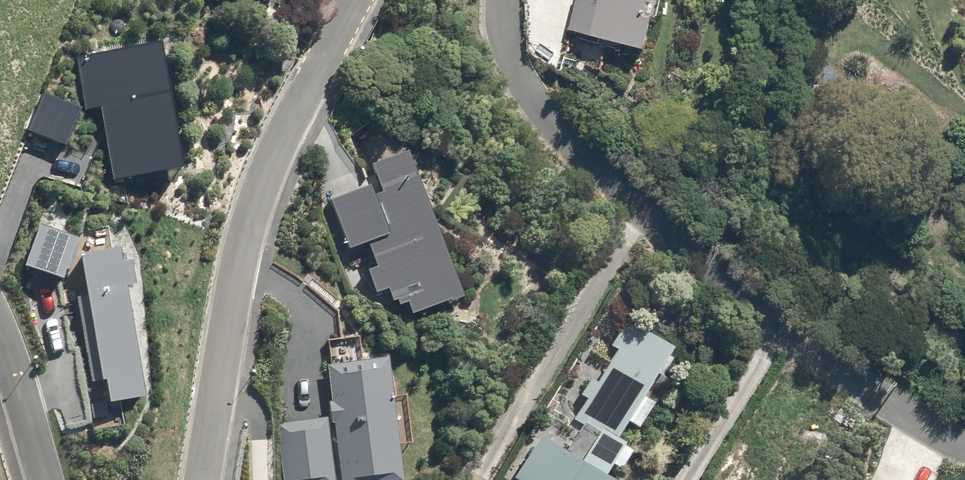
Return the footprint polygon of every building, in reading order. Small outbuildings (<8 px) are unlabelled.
[(572,32),(647,53),(656,21),(661,21),(661,18),(666,18),(666,7),(661,6),(663,0),(581,0),(572,32)] [(79,243),(43,229),(27,272),(63,285),(79,243)] [(121,268),(119,253),(80,260),(87,300),(79,301),(94,387),(106,385),(110,408),(146,401),(126,290),(134,289),(131,267),(121,268)] [(542,441),(517,479),(607,479),(614,469),(621,474),(633,455),(624,449),(625,448),(618,444),(629,426),(638,433),(670,382),(664,377),(673,362),(669,360),(672,355),(635,331),(633,335),(625,330),(613,349),(619,353),(598,386),(592,382),(582,398),(588,402),(576,421),(601,438),(582,467),(542,441)]
